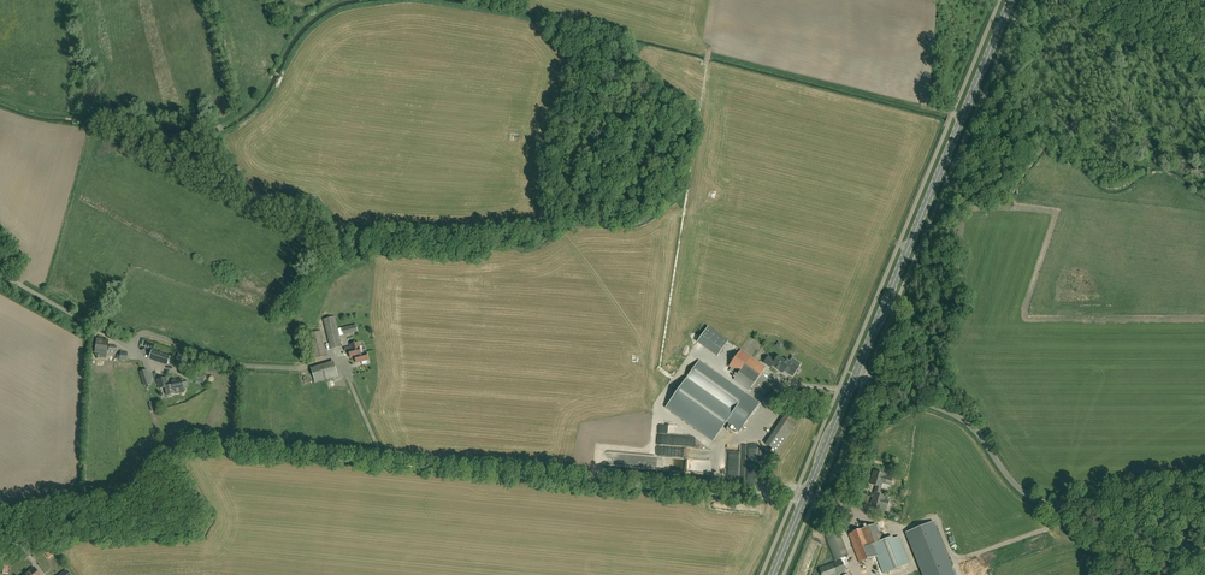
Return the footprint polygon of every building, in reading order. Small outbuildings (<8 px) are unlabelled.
[(331,349),(342,347),(335,317),(323,319),(331,349)] [(342,328),(343,335),(358,332),(356,324),(342,328)] [(315,359),(327,356),(321,331),(308,334),(315,359)] [(96,338),(94,352),(106,354),(107,351),(108,340),(96,338)] [(361,355),(361,354),(358,343),(352,344),(352,347),(345,348),(345,351),(348,351),(350,358),(355,357),(355,359),(357,358),(357,357),(357,356),(361,355)] [(171,356),(152,350),(149,359),(167,365),(171,356)] [(749,390),(765,368),(741,350),(729,366),(739,373),(734,380),(749,390)] [(357,358),(355,359),(356,363),(368,360),(366,353),(361,354),(361,355),(357,356),(357,357),(357,358)] [(778,356),(775,360),(768,356),(763,363),(771,368),(773,366),(782,373),(784,370),(788,364),(778,356)] [(315,383),(338,376),(334,361),(311,368),(315,383)] [(713,441),(716,437),(730,417),(744,427),(753,415),(739,405),(746,395),(699,361),(666,407),(713,441)] [(788,364),(784,370),(792,376),(798,367),(790,361),(788,364)] [(145,385),(151,383),(146,369),(141,371),(145,385)] [(173,385),(169,386),(167,378),(158,380),(160,389),(166,387),(167,396),(168,396),(169,397),(172,396),(172,395),(175,394),(173,385)] [(173,385),(175,394),(182,392),(182,388),(183,388),(181,379),(176,381),(176,380),(172,381),(173,385)] [(777,453),(785,441),(797,424),(785,416),(765,444),(777,453)] [(641,439),(648,444),(654,435),(647,430),(641,439)] [(874,471),(870,484),(877,486),(876,490),(880,491),(882,483),(883,481),(880,480),(881,477),(878,477),(880,473),(874,471)] [(880,473),(878,477),(881,477),(880,480),(883,481),(882,483),(890,485),(892,479),(884,476),(885,474),(880,473)] [(842,500),(848,479),(842,477),(836,499),(842,500)] [(876,490),(870,507),(881,511),(885,512),(887,507),(889,501),(884,499),(885,497),(878,495),(880,491),(876,490)] [(904,530),(923,574),(954,574),(932,519),(904,530)] [(876,524),(848,534),(854,548),(860,562),(872,557),(876,556),(883,574),(909,564),(899,537),(893,539),(892,537),(884,540),(881,532),(879,527),(877,528),(876,524)] [(848,556),(842,540),(839,530),(826,535),(836,562),(819,568),(821,574),(835,574),(846,571),(841,560),(841,558),(848,556)] [(806,555),(803,561),(812,565),(815,559),(806,555)]
